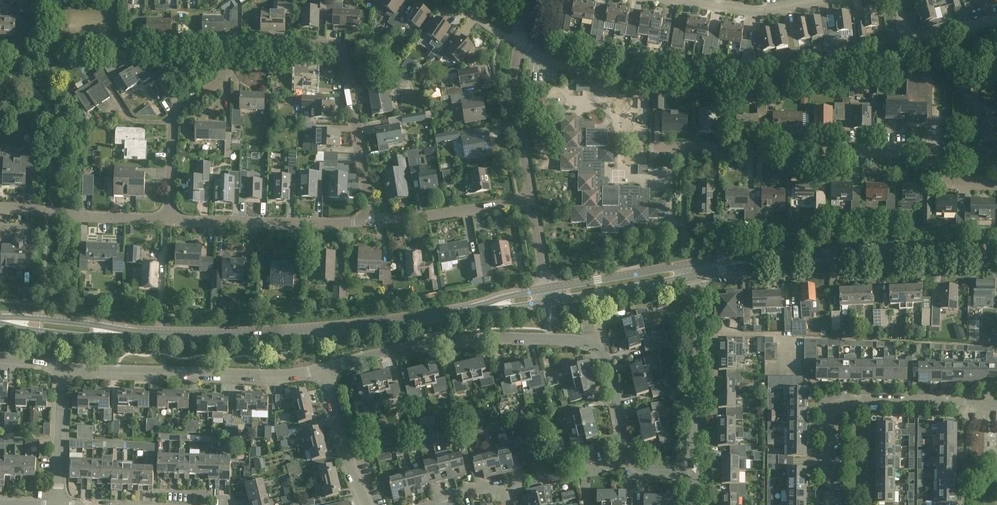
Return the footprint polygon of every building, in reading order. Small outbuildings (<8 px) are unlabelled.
[(220,6),(223,11),(231,6),(233,10),(237,7),(233,0),(229,0),(220,6)] [(303,28),(319,28),(319,24),(320,10),(327,10),(327,8),(327,3),(327,0),(315,0),(315,1),(315,4),(315,7),(303,7),(303,28)] [(376,1),(390,10),(387,14),(391,18),(388,23),(394,28),(402,16),(396,12),(404,0),(377,0),(376,1)] [(582,19),(585,2),(574,0),(572,15),(566,14),(563,30),(569,31),(572,18),(582,19)] [(931,0),(926,0),(915,3),(918,13),(934,9),(931,0)] [(585,2),(582,19),(593,21),(592,31),(598,32),(600,19),(594,18),(596,4),(585,2)] [(261,12),(261,30),(276,30),(276,32),(284,32),(284,18),(292,18),(292,3),(279,3),(278,13),(261,12)] [(327,8),(327,10),(327,13),(334,13),(334,25),(333,25),(359,26),(364,21),(360,17),(360,11),(343,10),(343,3),(335,3),(329,3),(327,3),(327,8)] [(402,16),(394,28),(399,31),(403,26),(408,29),(412,23),(419,28),(430,12),(418,4),(407,19),(407,20),(402,16)] [(600,19),(598,32),(604,33),(604,29),(615,31),(619,8),(608,6),(605,20),(600,19)] [(619,8),(615,31),(615,32),(622,33),(621,35),(625,36),(631,37),(633,25),(628,24),(630,10),(619,8)] [(864,23),(857,24),(860,46),(865,45),(864,37),(866,37),(865,28),(879,27),(876,9),(863,11),(864,23)] [(937,21),(934,9),(918,13),(921,25),(937,21)] [(853,36),(852,30),(850,11),(834,13),(834,16),(836,27),(829,28),(829,30),(830,38),(830,39),(830,41),(830,42),(832,51),(833,59),(840,58),(839,46),(838,46),(838,41),(837,37),(842,36),(842,38),(853,36)] [(639,26),(633,25),(631,37),(637,38),(638,36),(648,37),(649,35),(650,31),(652,13),(642,12),(639,26)] [(170,20),(147,20),(147,40),(159,40),(159,36),(171,36),(170,25),(177,25),(177,13),(170,13),(170,20)] [(203,19),(203,34),(224,34),(224,30),(230,30),(230,28),(238,28),(238,13),(230,13),(230,24),(224,24),(224,19),(203,19)] [(649,35),(648,37),(659,39),(659,42),(668,43),(672,21),(663,19),(663,15),(652,13),(650,31),(649,35)] [(9,15),(3,15),(3,36),(15,37),(15,33),(20,33),(21,20),(9,20),(9,15)] [(881,30),(875,31),(876,38),(890,36),(887,15),(879,16),(881,30)] [(822,28),(821,19),(820,16),(807,19),(811,38),(824,36),(825,42),(823,43),(825,52),(827,52),(832,51),(830,42),(830,41),(830,39),(830,38),(829,30),(829,28),(828,27),(822,28)] [(696,36),(699,19),(688,17),(686,30),(674,28),(672,41),(678,42),(678,43),(684,44),(685,41),(695,43),(696,36)] [(440,51),(444,47),(439,43),(450,28),(437,18),(426,34),(433,39),(429,45),(434,49),(430,54),(435,57),(440,51)] [(699,19),(696,36),(705,38),(703,55),(710,57),(711,55),(712,49),(714,36),(708,35),(710,21),(699,19)] [(792,34),(792,36),(793,40),(794,45),(794,47),(795,49),(795,51),(796,55),(801,54),(800,48),(799,41),(811,38),(807,19),(794,21),(796,31),(792,32),(792,34)] [(720,37),(714,36),(712,49),(718,50),(719,40),(730,42),(733,25),(722,23),(720,37)] [(733,25),(730,42),(741,44),(739,53),(745,54),(744,61),(748,61),(748,70),(754,70),(754,63),(754,43),(748,42),(742,41),(744,26),(733,25)] [(785,26),(772,29),(776,49),(788,46),(790,53),(795,52),(792,35),(791,35),(792,37),(787,38),(785,26)] [(776,49),(772,29),(759,32),(761,43),(756,45),(759,59),(764,58),(763,51),(776,49)] [(435,57),(440,61),(444,57),(449,61),(452,57),(458,63),(472,47),(462,37),(449,51),(444,47),(440,51),(435,57)] [(97,79),(90,84),(93,90),(101,84),(101,83),(109,78),(101,65),(99,61),(92,61),(98,73),(95,75),(97,79)] [(111,62),(105,66),(111,76),(110,76),(117,88),(121,85),(123,88),(126,93),(141,83),(142,84),(151,78),(158,73),(151,61),(135,72),(133,69),(131,71),(127,65),(118,71),(117,71),(111,62)] [(296,95),(303,96),(307,96),(307,90),(309,90),(318,90),(318,68),(295,68),(295,89),(294,95),(296,95)] [(448,97),(461,95),(461,94),(460,88),(479,85),(476,70),(458,74),(459,82),(452,83),(453,88),(441,90),(442,98),(448,97)] [(383,89),(376,91),(369,92),(373,116),(391,112),(389,96),(391,96),(397,95),(396,93),(396,90),(409,88),(407,75),(391,74),(393,82),(382,84),(383,89)] [(907,76),(907,98),(885,98),(885,120),(906,120),(906,124),(926,125),(926,119),(931,119),(932,77),(907,76)] [(970,82),(954,82),(954,95),(970,95),(970,82)] [(93,91),(89,85),(76,94),(85,109),(94,103),(96,107),(109,99),(104,91),(101,85),(93,91)] [(854,86),(846,86),(846,98),(854,98),(854,86)] [(653,93),(652,111),(664,111),(664,94),(663,94),(663,90),(653,90),(653,93)] [(474,92),(461,94),(461,95),(448,97),(442,98),(442,100),(444,100),(444,101),(451,100),(452,105),(461,103),(465,123),(485,120),(482,99),(476,100),(474,92)] [(240,94),(240,110),(263,111),(264,95),(240,94)] [(320,97),(307,97),(302,97),(301,108),(311,108),(311,119),(332,119),(333,105),(319,104),(320,97)] [(699,111),(698,133),(717,134),(717,114),(724,114),(724,100),(716,100),(716,112),(699,111)] [(842,122),(842,105),(834,105),(834,108),(816,108),(815,129),(831,129),(831,122),(842,122)] [(842,105),(842,122),(854,122),(854,129),(869,130),(869,109),(850,109),(850,105),(842,105)] [(737,117),(737,134),(757,134),(757,124),(765,125),(766,107),(757,107),(757,118),(737,117)] [(233,110),(232,125),(240,126),(241,110),(233,110)] [(982,139),(996,140),(996,111),(982,111),(982,139)] [(425,112),(402,117),(403,125),(403,126),(427,122),(425,112)] [(663,113),(662,133),(686,133),(687,113),(663,113)] [(773,115),(773,134),(801,135),(801,115),(773,115)] [(575,117),(575,118),(572,118),(572,117),(561,117),(561,133),(564,133),(564,155),(561,155),(561,171),(578,171),(578,191),(582,191),(582,207),(571,207),(571,223),(586,223),(586,227),(602,228),(602,232),(618,233),(618,227),(633,228),(633,222),(649,223),(649,218),(665,219),(665,203),(649,203),(650,189),(641,189),(641,187),(609,187),(609,182),(609,178),(605,178),(605,164),(615,164),(616,134),(608,134),(608,130),(592,130),(592,127),(592,124),(582,124),(582,118),(575,117)] [(197,122),(196,140),(226,141),(226,133),(226,123),(197,122)] [(398,125),(375,129),(379,152),(387,151),(387,145),(401,142),(398,125)] [(116,130),(116,144),(125,145),(124,160),(145,161),(146,144),(144,144),(144,131),(116,130)] [(339,147),(340,131),(316,130),(315,140),(304,140),(304,152),(309,152),(322,152),(322,146),(339,147)] [(460,132),(437,136),(438,143),(461,139),(460,132)] [(488,134),(461,139),(465,159),(491,155),(488,134)] [(4,161),(4,184),(25,185),(25,169),(34,169),(35,159),(35,148),(24,147),(23,161),(4,161)] [(419,151),(408,153),(412,179),(419,178),(422,195),(438,192),(435,174),(434,174),(434,172),(430,172),(429,165),(422,166),(419,151)] [(393,171),(383,173),(385,182),(387,182),(390,200),(408,197),(403,171),(406,171),(404,157),(391,159),(393,171)] [(274,175),(273,200),(289,201),(289,183),(295,183),(296,169),(296,159),(290,158),(290,169),(289,176),(274,175)] [(188,178),(187,201),(203,201),(203,183),(209,183),(210,163),(200,162),(199,178),(188,178)] [(317,164),(317,173),(303,173),(302,197),(317,197),(317,180),(323,180),(323,164),(318,164),(317,164)] [(638,166),(638,176),(648,176),(648,166),(638,166)] [(115,177),(114,193),(128,193),(127,197),(144,197),(144,174),(135,174),(135,168),(118,167),(118,178),(115,177)] [(486,170),(470,173),(473,194),(491,191),(489,178),(488,178),(486,170)] [(449,171),(443,172),(445,187),(453,185),(451,171),(449,171)] [(239,173),(239,186),(239,183),(245,183),(245,199),(260,200),(261,181),(247,180),(247,173),(240,172),(239,173)] [(239,173),(228,173),(228,177),(215,177),(215,203),(233,204),(233,189),(239,189),(239,186),(239,173)] [(330,174),(329,198),(346,198),(347,175),(330,174)] [(700,181),(699,213),(714,214),(715,181),(700,181)] [(817,193),(818,186),(818,183),(797,183),(797,200),(817,200),(817,211),(825,211),(826,193),(817,193)] [(851,194),(851,186),(851,184),(831,183),(831,200),(851,200),(851,211),(859,211),(860,194),(851,194)] [(867,184),(866,201),(886,201),(886,212),(894,212),(895,195),(886,195),(887,185),(867,184)] [(931,188),(925,188),(919,188),(919,185),(903,185),(903,201),(902,201),(902,210),(913,210),(913,202),(924,202),(924,215),(924,224),(930,224),(930,216),(931,195),(931,189),(931,188)] [(755,223),(755,201),(748,200),(748,191),(726,190),(726,210),(745,210),(745,223),(755,223)] [(755,201),(755,223),(765,223),(765,209),(784,209),(785,191),(763,191),(763,201),(755,201)] [(964,232),(965,210),(965,200),(956,200),(956,197),(936,197),(936,214),(956,214),(956,225),(963,225),(963,232),(964,232)] [(965,210),(964,232),(964,234),(969,234),(969,224),(971,224),(971,219),(994,220),(994,202),(980,202),(980,200),(971,200),(971,210),(965,210)] [(2,274),(2,269),(25,270),(26,240),(14,239),(14,247),(3,247),(2,258),(0,258),(0,274),(2,274)] [(439,246),(436,247),(439,264),(469,259),(465,242),(449,245),(448,240),(438,241),(439,246)] [(81,254),(80,272),(87,272),(88,261),(113,262),(113,272),(123,272),(123,255),(119,255),(119,245),(87,244),(87,254),(81,254)] [(508,244),(490,247),(493,267),(511,264),(508,244)] [(129,246),(127,263),(139,264),(140,247),(129,246)] [(177,247),(176,265),(200,266),(200,271),(212,271),(213,260),(200,259),(201,248),(177,247)] [(391,281),(391,273),(391,264),(381,264),(382,253),(369,253),(369,248),(360,248),(360,253),(359,272),(380,272),(380,281),(384,281),(383,285),(393,285),(393,283),(393,281),(391,281)] [(317,252),(317,282),(334,282),(335,253),(317,252)] [(420,254),(405,255),(407,278),(425,277),(425,281),(435,280),(434,270),(433,264),(421,265),(420,254)] [(487,254),(480,256),(479,256),(481,263),(483,277),(492,276),(488,254),(487,254)] [(482,276),(479,260),(478,257),(469,258),(470,265),(472,279),(482,278),(482,276)] [(214,290),(219,290),(219,279),(243,280),(244,261),(224,260),(224,272),(214,271),(213,290),(214,290)] [(293,292),(301,293),(302,273),(294,272),(295,262),(272,261),(271,286),(293,287),(293,290),(293,292)] [(143,264),(142,275),(141,288),(156,289),(158,265),(143,264)] [(993,307),(994,298),(994,281),(976,281),(976,289),(974,289),(974,297),(969,297),(969,306),(974,306),(993,307)] [(906,310),(905,285),(902,285),(903,288),(890,288),(890,305),(899,305),(899,310),(906,310)] [(908,285),(905,285),(906,310),(913,309),(913,304),(922,304),(922,318),(922,327),(930,327),(931,300),(921,300),(921,287),(908,287),(908,285)] [(334,286),(333,304),(346,304),(347,286),(334,286)] [(933,300),(932,316),(932,326),(940,327),(940,309),(957,309),(957,286),(941,286),(940,300),(933,300)] [(801,295),(799,295),(801,315),(811,314),(810,303),(816,302),(814,287),(801,287),(801,295)] [(856,312),(855,287),(852,287),(852,289),(840,290),(840,307),(849,307),(849,312),(856,312)] [(855,287),(856,312),(863,311),(863,306),(872,306),(871,289),(858,289),(858,287),(855,287)] [(743,313),(742,299),(742,291),(727,292),(727,296),(717,296),(718,309),(714,309),(715,319),(743,318),(743,313)] [(763,309),(763,314),(767,314),(767,310),(766,292),(752,293),(753,298),(753,300),(753,308),(753,310),(763,309)] [(766,292),(767,310),(767,314),(781,314),(781,309),(781,292),(766,292)] [(224,296),(219,304),(227,309),(232,300),(224,296)] [(684,302),(682,297),(682,296),(668,300),(668,301),(669,306),(684,302)] [(669,307),(669,306),(668,301),(668,300),(658,303),(660,308),(669,307)] [(881,310),(882,327),(890,327),(890,309),(881,310)] [(632,334),(644,331),(643,325),(651,323),(647,310),(636,313),(637,318),(622,321),(626,336),(632,334)] [(882,327),(881,310),(874,310),(874,328),(882,327)] [(840,311),(831,311),(832,329),(841,329),(840,311)] [(969,321),(969,323),(969,341),(979,341),(979,324),(979,315),(970,315),(970,321),(969,321)] [(806,322),(792,323),(793,337),(807,337),(806,322)] [(962,324),(953,327),(958,341),(966,338),(962,324)] [(632,334),(626,336),(629,350),(644,347),(645,352),(657,349),(653,336),(646,338),(644,331),(632,334)] [(717,356),(717,358),(736,358),(736,345),(743,345),(743,339),(726,339),(726,345),(719,345),(718,356),(717,356)] [(913,343),(913,355),(921,355),(921,344),(913,343)] [(884,349),(884,362),(884,381),(895,381),(895,362),(890,362),(890,358),(888,358),(888,349),(884,349)] [(985,384),(996,384),(996,379),(996,360),(994,360),(994,354),(986,354),(986,366),(986,365),(985,384)] [(633,382),(652,378),(651,371),(658,370),(655,356),(644,358),(645,364),(629,368),(633,382)] [(845,362),(839,362),(839,381),(850,381),(850,356),(845,356),(845,362)] [(857,356),(850,356),(850,381),(861,381),(861,362),(856,362),(857,356)] [(895,362),(895,381),(906,381),(906,373),(912,373),(913,357),(906,357),(906,363),(895,362)] [(736,358),(717,358),(717,361),(718,361),(718,372),(726,372),(726,377),(742,377),(742,371),(736,371),(736,363),(743,363),(743,358),(736,358)] [(828,362),(828,381),(839,381),(839,362),(834,362),(834,358),(829,358),(828,362)] [(483,359),(469,362),(472,377),(473,381),(479,380),(481,388),(495,384),(492,372),(487,374),(483,359)] [(573,381),(592,376),(589,362),(574,366),(572,360),(561,363),(564,376),(572,374),(573,381)] [(929,384),(930,360),(926,360),(925,365),(918,365),(918,384),(929,384)] [(930,360),(929,384),(941,384),(941,365),(936,365),(936,361),(931,361),(931,360),(930,360)] [(985,384),(986,365),(981,365),(982,360),(975,360),(975,365),(974,365),(974,384),(985,384)] [(517,364),(522,383),(528,382),(530,389),(543,386),(540,375),(535,376),(531,361),(517,364)] [(472,377),(469,362),(455,366),(458,380),(452,382),(455,393),(469,390),(467,383),(473,381),(472,377)] [(828,381),(828,362),(817,362),(816,381),(828,381)] [(872,362),(861,362),(861,381),(872,381),(872,362)] [(884,362),(872,362),(872,381),(884,381),(884,362)] [(436,364),(422,368),(426,388),(433,386),(434,393),(448,390),(445,378),(440,379),(436,364)] [(522,383),(517,364),(503,368),(506,383),(501,384),(504,396),(517,392),(516,385),(522,383)] [(952,384),(952,365),(941,365),(941,384),(952,384)] [(963,384),(963,365),(952,365),(952,384),(963,384)] [(963,365),(963,384),(974,384),(974,365),(963,365)] [(426,388),(422,368),(407,371),(411,386),(405,388),(408,400),(422,396),(420,389),(426,388)] [(389,371),(375,374),(379,393),(386,392),(388,400),(401,396),(398,385),(393,386),(389,371)] [(379,393),(375,374),(361,378),(363,387),(358,388),(362,406),(375,403),(373,395),(379,393)] [(592,376),(573,381),(575,387),(567,389),(570,402),(582,400),(580,395),(596,391),(592,376)] [(742,377),(726,377),(726,383),(718,383),(718,397),(735,397),(736,384),(742,384),(742,377)] [(652,378),(633,382),(637,397),(652,393),(653,398),(665,395),(661,382),(654,384),(652,378)] [(803,389),(797,389),(791,389),(788,389),(788,400),(807,401),(807,389),(803,389)] [(299,408),(311,405),(309,395),(306,395),(305,390),(285,395),(276,395),(276,397),(276,402),(287,400),(292,399),(294,404),(295,404),(296,409),(299,408)] [(32,403),(32,391),(21,391),(21,393),(16,393),(16,407),(27,407),(27,403),(32,403)] [(32,391),(32,403),(36,403),(36,407),(47,408),(48,394),(43,394),(43,391),(32,391)] [(133,407),(133,392),(122,391),(122,394),(118,394),(117,408),(118,408),(118,413),(133,414),(133,407)] [(174,393),(173,393),(173,410),(188,410),(189,397),(184,396),(184,393),(181,393),(181,392),(174,391),(174,393)] [(133,392),(133,407),(138,407),(137,408),(149,409),(149,395),(144,395),(144,392),(133,392)] [(94,406),(94,393),(83,393),(83,396),(78,396),(78,416),(83,416),(83,410),(89,410),(89,406),(94,406)] [(94,393),(94,406),(98,406),(98,410),(104,410),(103,422),(111,422),(111,410),(109,410),(109,397),(105,396),(105,393),(94,393)] [(173,410),(173,393),(162,393),(162,396),(157,396),(157,409),(168,409),(168,408),(173,408),(173,410)] [(212,412),(213,397),(212,397),(212,395),(206,395),(206,397),(202,397),(202,400),(197,400),(197,413),(208,413),(208,412),(212,412)] [(213,397),(212,412),(217,412),(217,414),(228,414),(228,401),(224,401),(224,397),(220,397),(220,395),(214,395),(214,397),(213,397)] [(252,408),(253,396),(242,395),(242,398),(237,398),(236,412),(242,412),(241,417),(252,417),(252,410),(247,410),(247,408),(252,408)] [(253,396),(252,408),(257,408),(257,413),(268,413),(268,399),(264,399),(264,396),(253,396)] [(670,415),(688,412),(685,396),(667,399),(670,415)] [(735,397),(718,397),(718,410),(726,410),(726,415),(742,415),(742,409),(735,409),(735,397)] [(807,401),(788,400),(788,412),(807,412),(807,401)] [(640,428),(660,424),(658,418),(666,416),(662,402),(651,405),(652,410),(637,414),(640,428)] [(311,405),(299,408),(300,412),(296,413),(298,424),(312,421),(311,416),(313,416),(311,405)] [(576,429),(595,424),(591,410),(576,413),(575,408),(563,410),(566,424),(574,422),(576,429)] [(768,411),(768,423),(773,423),(776,423),(776,411),(774,411),(768,411)] [(788,412),(788,423),(807,423),(807,412),(788,412)] [(742,415),(726,415),(726,421),(718,421),(718,434),(743,435),(743,429),(735,429),(736,421),(742,422),(742,415)] [(876,435),(895,435),(916,435),(916,423),(908,424),(908,429),(895,429),(895,424),(893,424),(892,419),(884,419),(884,424),(876,424),(876,435)] [(938,436),(957,436),(957,425),(956,425),(956,420),(944,420),(944,425),(938,425),(938,430),(926,430),(926,424),(918,424),(918,435),(938,435),(938,436)] [(373,423),(360,426),(362,432),(374,429),(373,423)] [(491,427),(492,432),(506,429),(505,423),(491,425),(491,427)] [(807,434),(807,423),(788,423),(783,423),(783,428),(788,428),(788,434),(807,434)] [(595,424),(576,429),(577,435),(569,437),(574,456),(582,454),(581,448),(584,448),(583,442),(598,438),(595,424)] [(661,430),(660,424),(640,428),(644,443),(659,439),(660,445),(672,442),(669,429),(661,430)] [(276,434),(288,431),(287,425),(275,428),(276,434)] [(312,445),(325,442),(322,432),(319,432),(318,428),(305,431),(307,442),(311,441),(312,445)] [(480,435),(479,430),(466,432),(468,444),(476,442),(475,436),(480,435)] [(288,431),(276,434),(278,440),(290,438),(288,431)] [(743,435),(718,434),(718,447),(730,447),(730,453),(746,453),(746,447),(735,447),(735,439),(743,439),(743,435)] [(807,434),(788,434),(788,445),(807,446),(807,434)] [(876,435),(876,446),(895,446),(895,435),(876,435)] [(938,436),(938,447),(957,447),(957,436),(938,436)] [(850,438),(844,450),(859,458),(865,446),(850,438)] [(325,442),(312,445),(304,447),(305,452),(309,451),(312,462),(325,459),(324,454),(327,453),(325,442)] [(508,444),(509,450),(511,457),(518,456),(516,449),(514,442),(508,444)] [(788,445),(788,456),(788,457),(793,457),(807,457),(807,446),(788,445)] [(459,448),(461,454),(464,469),(471,468),(469,459),(466,446),(459,448)] [(902,453),(902,447),(895,447),(895,446),(876,446),(876,457),(895,457),(895,453),(902,453)] [(938,447),(937,458),(956,458),(957,447),(938,447)] [(261,448),(252,448),(252,456),(261,456),(261,448)] [(189,479),(190,475),(189,474),(190,460),(190,456),(185,456),(185,450),(180,450),(179,456),(179,474),(185,474),(185,479),(189,479)] [(511,457),(509,450),(497,453),(500,468),(501,467),(507,466),(508,473),(514,471),(511,457)] [(589,454),(591,465),(598,464),(595,452),(589,454)] [(391,453),(377,456),(379,463),(392,460),(391,453)] [(485,456),(488,470),(489,470),(490,477),(497,476),(502,474),(501,467),(500,468),(497,453),(485,456)] [(746,453),(730,453),(730,459),(722,459),(721,472),(739,473),(739,472),(747,472),(747,467),(739,467),(739,460),(746,460),(746,453)] [(461,454),(448,457),(451,471),(452,471),(458,470),(460,477),(466,475),(464,469),(461,454)] [(591,465),(589,454),(582,455),(585,467),(591,465)] [(170,455),(159,455),(158,473),(165,473),(165,479),(169,479),(169,474),(169,473),(170,455)] [(179,474),(179,456),(170,455),(169,473),(169,474),(175,474),(175,479),(179,479),(179,474)] [(220,456),(220,462),(220,473),(220,480),(226,481),(225,485),(226,485),(230,485),(231,471),(231,462),(231,456),(220,455),(220,456)] [(102,456),(102,461),(101,480),(102,480),(108,480),(108,485),(111,485),(112,476),(112,467),(113,467),(113,461),(113,456),(102,456)] [(189,474),(190,475),(191,475),(196,475),(195,480),(200,480),(200,475),(199,475),(200,456),(190,456),(190,460),(189,474)] [(206,480),(209,480),(209,477),(210,462),(211,462),(211,457),(200,456),(199,475),(200,475),(206,475),(206,480)] [(488,470),(485,456),(472,459),(475,473),(482,471),(484,479),(490,477),(489,470),(488,470)] [(448,457),(436,460),(439,475),(440,474),(441,478),(443,478),(444,481),(454,478),(452,471),(451,471),(448,457)] [(876,457),(876,469),(895,469),(895,457),(876,457)] [(4,460),(4,463),(5,463),(4,477),(10,477),(10,482),(15,482),(15,480),(15,477),(14,477),(15,464),(15,458),(4,458),(4,460)] [(25,459),(15,458),(15,464),(14,477),(15,477),(21,477),(21,482),(25,482),(25,480),(25,478),(24,477),(25,459)] [(937,458),(937,469),(956,469),(956,458),(937,458)] [(36,459),(25,459),(24,477),(25,478),(25,480),(25,478),(31,478),(30,483),(35,483),(36,459)] [(81,479),(82,460),(71,460),(70,479),(78,479),(77,484),(81,484),(82,479),(81,479)] [(92,461),(82,460),(81,479),(82,479),(88,479),(88,484),(92,484),(92,479),(91,479),(92,461)] [(252,470),(252,476),(257,475),(257,472),(264,470),(262,460),(254,462),(256,469),(252,470)] [(439,475),(436,460),(423,463),(424,463),(423,463),(424,470),(425,469),(427,477),(434,475),(436,483),(441,481),(441,478),(440,474),(439,475)] [(102,461),(92,461),(91,479),(92,479),(98,480),(98,485),(102,485),(102,480),(101,480),(102,461)] [(112,476),(111,485),(111,489),(122,489),(122,486),(121,486),(122,467),(122,462),(113,461),(113,467),(112,467),(112,476)] [(212,462),(211,462),(210,462),(209,477),(209,480),(216,480),(216,485),(220,485),(220,480),(220,473),(220,462),(212,462)] [(288,472),(300,469),(299,463),(287,466),(288,472)] [(326,483),(338,480),(335,470),(333,470),(331,465),(318,469),(320,479),(325,478),(326,483)] [(133,467),(122,467),(121,486),(122,486),(128,486),(128,491),(132,491),(132,486),(133,467)] [(143,468),(133,467),(132,486),(138,486),(138,491),(142,491),(142,486),(143,468)] [(154,468),(143,468),(142,486),(149,487),(148,492),(153,492),(153,487),(154,468)] [(300,469),(288,472),(290,478),(302,475),(300,469)] [(424,470),(413,472),(416,487),(415,487),(417,494),(423,493),(422,486),(429,484),(427,477),(425,469),(424,470)] [(895,469),(876,469),(876,480),(895,480),(895,469)] [(956,469),(937,469),(937,480),(956,480),(956,469)] [(787,470),(787,482),(806,482),(806,470),(787,470)] [(416,487),(413,472),(401,475),(404,490),(403,490),(405,497),(411,496),(410,489),(415,487),(416,487)] [(739,473),(721,472),(721,486),(729,486),(729,491),(745,492),(745,485),(739,485),(739,473)] [(404,490),(401,475),(388,478),(393,500),(399,499),(397,492),(403,490),(404,490)] [(283,487),(290,486),(288,478),(281,480),(283,487)] [(247,491),(242,492),(243,496),(248,495),(263,491),(266,491),(263,480),(251,483),(245,485),(247,491)] [(338,480),(326,483),(327,487),(323,489),(325,499),(339,496),(338,491),(340,491),(338,480)] [(895,480),(876,480),(875,491),(894,491),(895,480)] [(956,480),(937,480),(937,492),(956,492),(956,480)] [(787,482),(787,493),(806,493),(806,482),(787,482)] [(596,493),(591,484),(586,488),(591,496),(596,493)] [(292,496),(290,486),(283,487),(286,497),(292,496)] [(526,498),(522,499),(524,504),(550,504),(552,504),(548,486),(524,491),(526,498)] [(563,501),(576,498),(574,490),(561,493),(563,501)] [(245,502),(246,504),(250,504),(268,501),(266,491),(263,491),(248,495),(249,501),(245,502)] [(729,491),(729,497),(721,497),(721,504),(738,504),(739,498),(745,498),(745,492),(729,491)] [(894,491),(875,491),(875,503),(894,503),(894,491)] [(956,492),(937,492),(933,492),(933,497),(937,497),(937,504),(956,504),(956,492)] [(612,493),(597,493),(597,504),(612,504),(612,493)] [(612,493),(612,504),(626,504),(626,493),(612,493)] [(787,493),(787,504),(806,504),(806,493),(787,493)]
